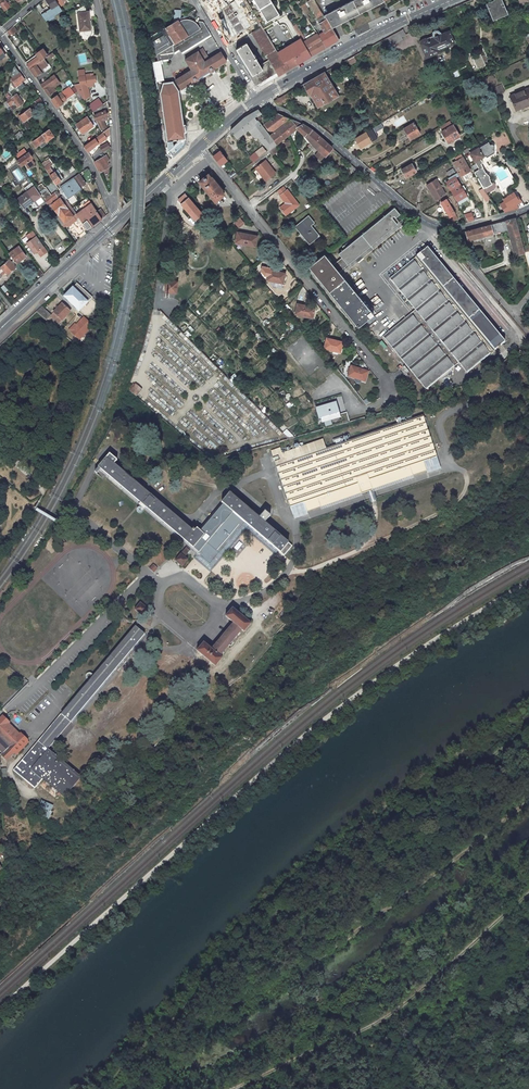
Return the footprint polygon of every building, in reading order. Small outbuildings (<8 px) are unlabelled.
[(5,10),(9,7),(4,0),(4,1),(3,0),(0,0),(0,5),(5,10)] [(62,11),(60,7),(55,0),(46,0),(51,8),(49,10),(46,7),(43,9),(39,4),(35,7),(45,21),(62,11)] [(264,22),(277,15),(269,0),(253,0),(264,22)] [(308,2),(315,14),(318,18),(323,15),(314,0),(310,0),(308,2)] [(363,11),(362,10),(378,2),(378,4),(384,1),(384,0),(354,0),(323,16),(324,16),(331,28),(339,24),(338,22),(354,14),(354,16),(363,11)] [(487,4),(493,18),(498,16),(497,14),(505,11),(501,0),(494,0),(495,1),(487,4)] [(309,11),(305,3),(300,7),(307,18),(309,16),(308,14),(309,11)] [(454,12),(461,9),(464,8),(462,3),(452,8),(453,12),(454,12)] [(80,31),(90,30),(88,13),(86,13),(85,5),(75,10),(75,15),(78,14),(80,31)] [(241,5),(232,10),(241,25),(245,23),(245,24),(245,25),(245,26),(246,27),(248,27),(251,26),(248,20),(249,19),(241,5)] [(284,13),(271,17),(272,21),(285,17),(284,13)] [(324,32),(318,36),(325,47),(338,39),(331,28),(324,16),(318,20),(319,24),(324,32)] [(175,43),(199,29),(198,27),(197,26),(195,25),(193,24),(194,22),(193,21),(192,20),(191,20),(190,20),(187,19),(187,21),(186,21),(185,21),(185,20),(183,21),(183,17),(165,28),(175,43)] [(199,29),(175,43),(165,28),(147,39),(151,56),(156,55),(157,62),(160,61),(171,59),(173,58),(173,57),(174,55),(174,52),(180,49),(181,52),(210,34),(205,25),(199,29)] [(17,31),(13,26),(12,27),(6,32),(9,35),(10,36),(11,35),(12,36),(15,34),(15,33),(17,31)] [(261,27),(252,32),(264,53),(270,49),(268,47),(272,45),(263,30),(261,27)] [(420,43),(426,58),(440,52),(440,51),(444,49),(443,47),(453,43),(452,40),(453,39),(450,32),(449,33),(448,32),(440,35),(439,33),(439,34),(438,33),(438,32),(437,32),(436,32),(435,32),(434,32),(433,33),(433,34),(433,36),(428,38),(426,37),(423,38),(424,40),(421,41),(420,43)] [(318,36),(317,34),(306,41),(304,37),(300,39),(307,50),(311,56),(325,47),(318,36)] [(300,39),(277,53),(283,63),(292,58),(297,65),(303,61),(311,56),(300,39)] [(258,85),(277,74),(278,76),(297,65),(292,58),(283,63),(277,53),(272,45),(268,47),(270,49),(264,53),(268,60),(259,65),(246,43),(235,49),(244,64),(243,65),(256,86),(258,85)] [(41,51),(25,62),(30,69),(42,60),(47,57),(47,56),(43,50),(41,51)] [(198,79),(209,72),(210,72),(214,69),(228,61),(221,50),(205,60),(198,50),(184,58),(191,69),(175,79),(181,89),(193,82),(198,79)] [(485,65),(480,52),(471,56),(477,69),(485,65)] [(349,66),(361,58),(359,53),(346,60),(349,66)] [(40,70),(42,68),(46,65),(45,64),(42,60),(30,69),(34,75),(37,75),(41,72),(40,70)] [(157,62),(152,63),(155,82),(163,81),(160,61),(157,62)] [(44,72),(50,67),(47,63),(45,64),(46,65),(42,68),(44,72)] [(14,65),(13,66),(11,76),(12,78),(11,79),(17,87),(22,83),(20,81),(23,79),(14,65)] [(317,107),(338,96),(324,72),(301,85),(303,89),(305,88),(309,95),(310,95),(317,107)] [(84,76),(79,77),(80,84),(80,85),(74,85),(74,86),(84,101),(89,97),(91,86),(93,86),(92,82),(94,82),(98,82),(98,80),(97,76),(92,77),(92,74),(84,75),(84,76)] [(278,76),(277,74),(258,85),(259,87),(278,76)] [(50,78),(41,84),(48,95),(52,92),(49,87),(54,83),(56,85),(60,83),(55,75),(50,78)] [(163,83),(160,94),(167,142),(185,139),(184,133),(186,133),(185,125),(183,125),(178,91),(172,82),(163,83)] [(494,96),(504,93),(501,85),(491,89),(494,96)] [(65,98),(74,92),(72,89),(71,88),(70,86),(51,99),(57,107),(63,103),(62,102),(66,99),(65,98)] [(510,97),(516,110),(521,108),(522,108),(528,105),(528,89),(510,97)] [(291,99),(287,93),(286,94),(273,101),(277,105),(279,106),(291,99)] [(16,94),(6,101),(13,110),(22,103),(16,94)] [(92,112),(103,104),(98,98),(88,106),(92,112)] [(30,108),(36,103),(34,101),(16,115),(18,117),(20,115),(30,108)] [(108,106),(107,102),(103,104),(92,112),(93,113),(95,119),(96,120),(100,129),(105,127),(102,121),(104,120),(103,118),(106,116),(107,116),(105,110),(105,108),(108,106)] [(34,115),(30,108),(20,115),(24,121),(28,118),(29,119),(34,115)] [(95,119),(93,113),(87,117),(91,122),(95,119)] [(87,117),(76,124),(82,132),(87,128),(88,129),(93,125),(91,122),(87,117)] [(26,121),(22,124),(26,130),(30,128),(26,121)] [(410,139),(420,133),(413,123),(404,128),(410,139)] [(442,131),(448,142),(460,136),(453,125),(452,125),(451,123),(445,127),(446,129),(442,131)] [(105,138),(110,135),(109,128),(103,132),(102,133),(105,138)] [(372,128),(355,138),(361,147),(378,136),(372,128)] [(38,136),(34,140),(32,141),(36,148),(38,147),(37,145),(39,144),(41,148),(41,147),(42,146),(46,144),(45,141),(53,135),(50,131),(49,129),(38,136)] [(95,138),(84,146),(87,150),(95,146),(94,145),(97,144),(97,145),(105,139),(105,138),(102,133),(96,137),(95,138)] [(494,137),(498,148),(510,144),(506,133),(494,137)] [(168,151),(173,156),(183,147),(184,146),(185,144),(185,139),(167,142),(168,151)] [(110,148),(107,142),(100,146),(102,152),(110,148)] [(490,145),(488,142),(472,151),(474,154),(470,157),(475,164),(471,167),(475,173),(482,168),(483,168),(480,164),(482,163),(479,158),(482,156),(483,157),(486,157),(486,158),(494,153),(493,150),(494,150),(494,148),(494,147),(493,146),(492,145),(490,145)] [(252,163),(265,152),(261,146),(247,157),(252,163)] [(220,151),(213,157),(220,165),(227,160),(220,151)] [(29,152),(17,161),(21,166),(25,163),(28,167),(34,163),(31,158),(34,157),(33,155),(31,156),(29,152)] [(465,177),(472,173),(461,154),(455,158),(457,160),(453,162),(458,171),(460,169),(465,177)] [(94,162),(100,172),(109,167),(107,164),(109,164),(108,161),(109,161),(106,155),(100,159),(94,162)] [(49,174),(52,172),(49,166),(53,163),(49,158),(41,163),(49,174)] [(265,160),(255,168),(266,180),(275,173),(265,160)] [(64,170),(67,168),(62,162),(57,166),(61,172),(64,170)] [(412,163),(401,169),(406,177),(416,171),(415,170),(416,169),(412,163)] [(74,169),(71,165),(65,170),(64,170),(67,174),(74,169)] [(475,173),(484,188),(486,193),(494,188),(495,187),(496,186),(496,185),(495,184),(494,183),(493,183),(491,183),(489,180),(490,179),(486,174),(482,168),(475,173)] [(56,174),(54,172),(50,175),(56,184),(64,178),(60,173),(57,175),(56,174)] [(85,184),(78,173),(74,177),(81,187),(85,184)] [(215,180),(210,173),(199,182),(214,202),(226,193),(215,180)] [(11,174),(6,177),(10,182),(14,180),(11,174)] [(458,191),(462,188),(454,174),(448,178),(449,180),(446,182),(451,190),(456,188),(458,191)] [(74,194),(81,188),(74,177),(60,187),(60,190),(63,195),(66,200),(71,196),(69,194),(72,192),(74,194)] [(435,200),(445,194),(436,179),(429,184),(431,188),(429,189),(435,200)] [(17,199),(24,209),(41,195),(34,186),(17,199)] [(286,190),(283,186),(278,190),(281,195),(286,190)] [(480,190),(487,201),(490,199),(486,193),(484,188),(480,190)] [(285,214),(299,204),(287,189),(286,190),(281,195),(280,195),(286,203),(280,207),(285,214)] [(58,192),(57,190),(44,200),(47,204),(57,196),(55,194),(58,192)] [(185,194),(184,195),(178,201),(195,220),(202,214),(185,194)] [(66,200),(63,195),(59,198),(66,207),(70,204),(66,200)] [(57,196),(47,204),(48,206),(49,206),(59,199),(57,196)] [(524,206),(517,196),(511,200),(506,203),(510,211),(516,209),(524,206)] [(76,214),(70,204),(66,207),(59,198),(59,199),(49,206),(48,206),(52,211),(59,222),(61,224),(64,222),(66,224),(67,226),(79,218),(77,215),(76,214)] [(441,202),(452,221),(457,218),(450,206),(451,205),(450,203),(451,202),(448,199),(446,200),(446,199),(441,202)] [(101,218),(91,203),(77,215),(79,218),(82,222),(84,221),(89,228),(101,218)] [(309,266),(357,327),(372,314),(341,275),(338,271),(397,224),(392,217),(394,215),(396,217),(399,214),(394,208),(338,253),(341,258),(332,265),(324,254),(318,259),(312,252),(308,256),(314,262),(309,266)] [(101,218),(105,216),(100,209),(97,211),(101,218)] [(406,222),(399,214),(396,217),(394,215),(392,217),(397,224),(338,271),(341,275),(406,222)] [(314,222),(308,216),(296,226),(301,233),(302,232),(311,242),(319,235),(317,232),(316,233),(310,226),(314,222)] [(514,255),(524,253),(523,247),(514,218),(513,219),(464,232),(467,241),(508,230),(514,255)] [(244,224),(241,221),(236,225),(239,229),(244,224)] [(60,225),(54,228),(61,241),(66,238),(60,225)] [(47,252),(33,231),(26,236),(30,241),(26,243),(34,254),(37,252),(41,256),(47,252)] [(257,236),(237,232),(235,242),(255,246),(257,236)] [(418,247),(421,251),(426,247),(422,243),(418,247)] [(26,257),(18,247),(9,254),(16,264),(19,262),(20,264),(23,261),(22,259),(26,257)] [(504,343),(427,248),(389,279),(415,311),(381,338),(424,390),(457,364),(466,374),(504,343)] [(0,267),(0,277),(5,272),(7,275),(15,267),(8,260),(0,267)] [(284,274),(268,271),(266,281),(282,284),(284,274)] [(166,281),(165,292),(176,293),(177,282),(166,281)] [(72,286),(62,296),(78,312),(88,302),(72,286)] [(62,304),(54,313),(62,321),(70,312),(62,304)] [(313,308),(297,304),(294,314),(311,318),(313,308)] [(51,315),(42,307),(36,312),(46,320),(50,316),(51,315)] [(62,321),(54,313),(51,315),(50,316),(58,324),(62,321)] [(76,324),(74,323),(68,330),(79,340),(93,326),(83,316),(76,324)] [(342,343),(326,338),(323,348),(339,352),(340,349),(342,343)] [(331,371),(313,349),(310,351),(309,351),(297,360),(309,375),(319,367),(325,376),(331,371)] [(368,372),(351,366),(348,377),(365,382),(368,372)] [(142,390),(135,384),(129,391),(136,397),(142,390)] [(340,419),(336,404),(316,410),(317,414),(319,419),(321,418),(322,424),(340,419)] [(280,454),(278,449),(269,452),(288,507),(292,506),(294,510),(308,505),(307,502),(348,488),(349,491),(360,487),(359,484),(419,464),(420,468),(433,463),(431,459),(435,458),(432,450),(434,450),(430,436),(428,437),(421,417),(325,450),(286,463),(283,453),(280,454)] [(340,419),(322,424),(323,429),(341,424),(340,419)] [(286,429),(282,433),(289,439),(292,435),(286,429)] [(109,454),(98,468),(202,555),(200,557),(210,564),(245,523),(284,555),(291,546),(229,494),(221,503),(223,505),(200,531),(197,529),(194,532),(113,465),(117,460),(109,454)] [(262,519),(265,522),(270,515),(267,513),(262,519)] [(186,548),(175,561),(182,567),(187,559),(184,557),(190,551),(186,548)] [(152,563),(148,568),(154,572),(157,568),(152,563)] [(147,608),(140,603),(134,610),(141,615),(147,608)] [(233,623),(211,649),(203,642),(196,651),(215,666),(222,658),(220,656),(242,630),(244,632),(251,624),(232,608),(225,616),(233,623)] [(135,627),(62,713),(71,721),(144,634),(135,627)] [(62,713),(39,740),(49,749),(71,721),(62,713)] [(0,719),(0,738),(9,747),(4,752),(0,756),(0,765),(0,768),(6,768),(5,761),(14,752),(16,754),(28,742),(26,741),(27,740),(21,734),(20,735),(8,723),(9,722),(3,716),(0,719)] [(4,752),(9,747),(0,738),(0,749),(4,752)] [(49,749),(39,740),(14,770),(36,789),(44,779),(46,781),(62,794),(64,797),(81,777),(49,749)] [(39,806),(36,812),(49,818),(52,812),(50,811),(53,805),(42,800),(39,806)]
